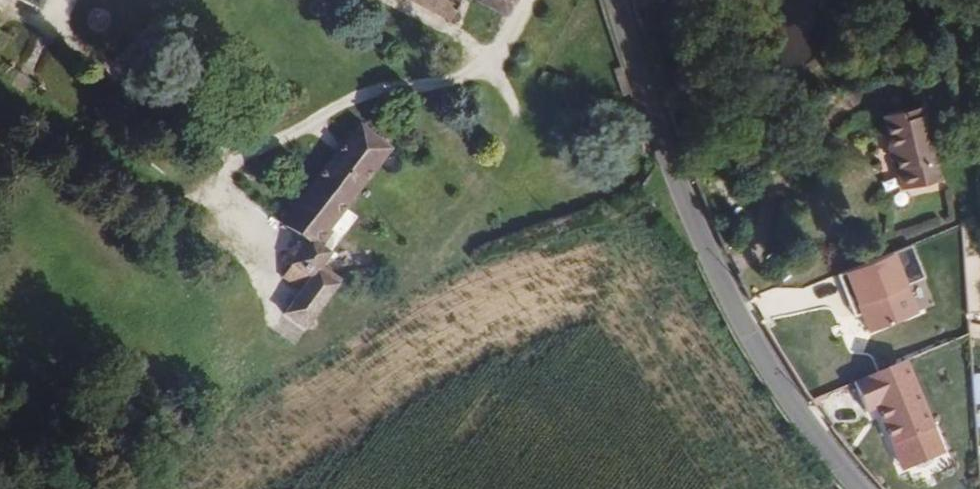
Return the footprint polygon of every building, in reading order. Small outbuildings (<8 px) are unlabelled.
[(55,0),(16,0),(47,16),(55,0)] [(454,24),(466,0),(407,0),(454,24)] [(522,0),(480,0),(479,2),(501,14),(511,20),(522,0)] [(659,0),(638,0),(632,2),(640,28),(651,25),(647,14),(662,10),(659,0)] [(124,93),(137,81),(129,73),(116,85),(124,93)] [(943,179),(920,106),(885,118),(895,150),(900,148),(905,165),(902,167),(909,190),(943,179)] [(318,238),(388,146),(404,157),(423,133),(406,121),(398,131),(382,121),(377,129),(354,114),(281,212),(307,230),(293,250),(290,255),(311,271),(290,302),(289,304),(310,318),(339,276),(320,263),(331,247),(318,238)] [(307,230),(281,212),(267,231),(293,250),(307,230)] [(912,243),(844,268),(866,330),(935,305),(912,243)] [(864,332),(845,284),(805,301),(824,349),(864,332)] [(496,377),(504,362),(493,355),(485,370),(496,377)] [(906,365),(855,387),(867,416),(879,412),(905,473),(945,456),(906,365)]
